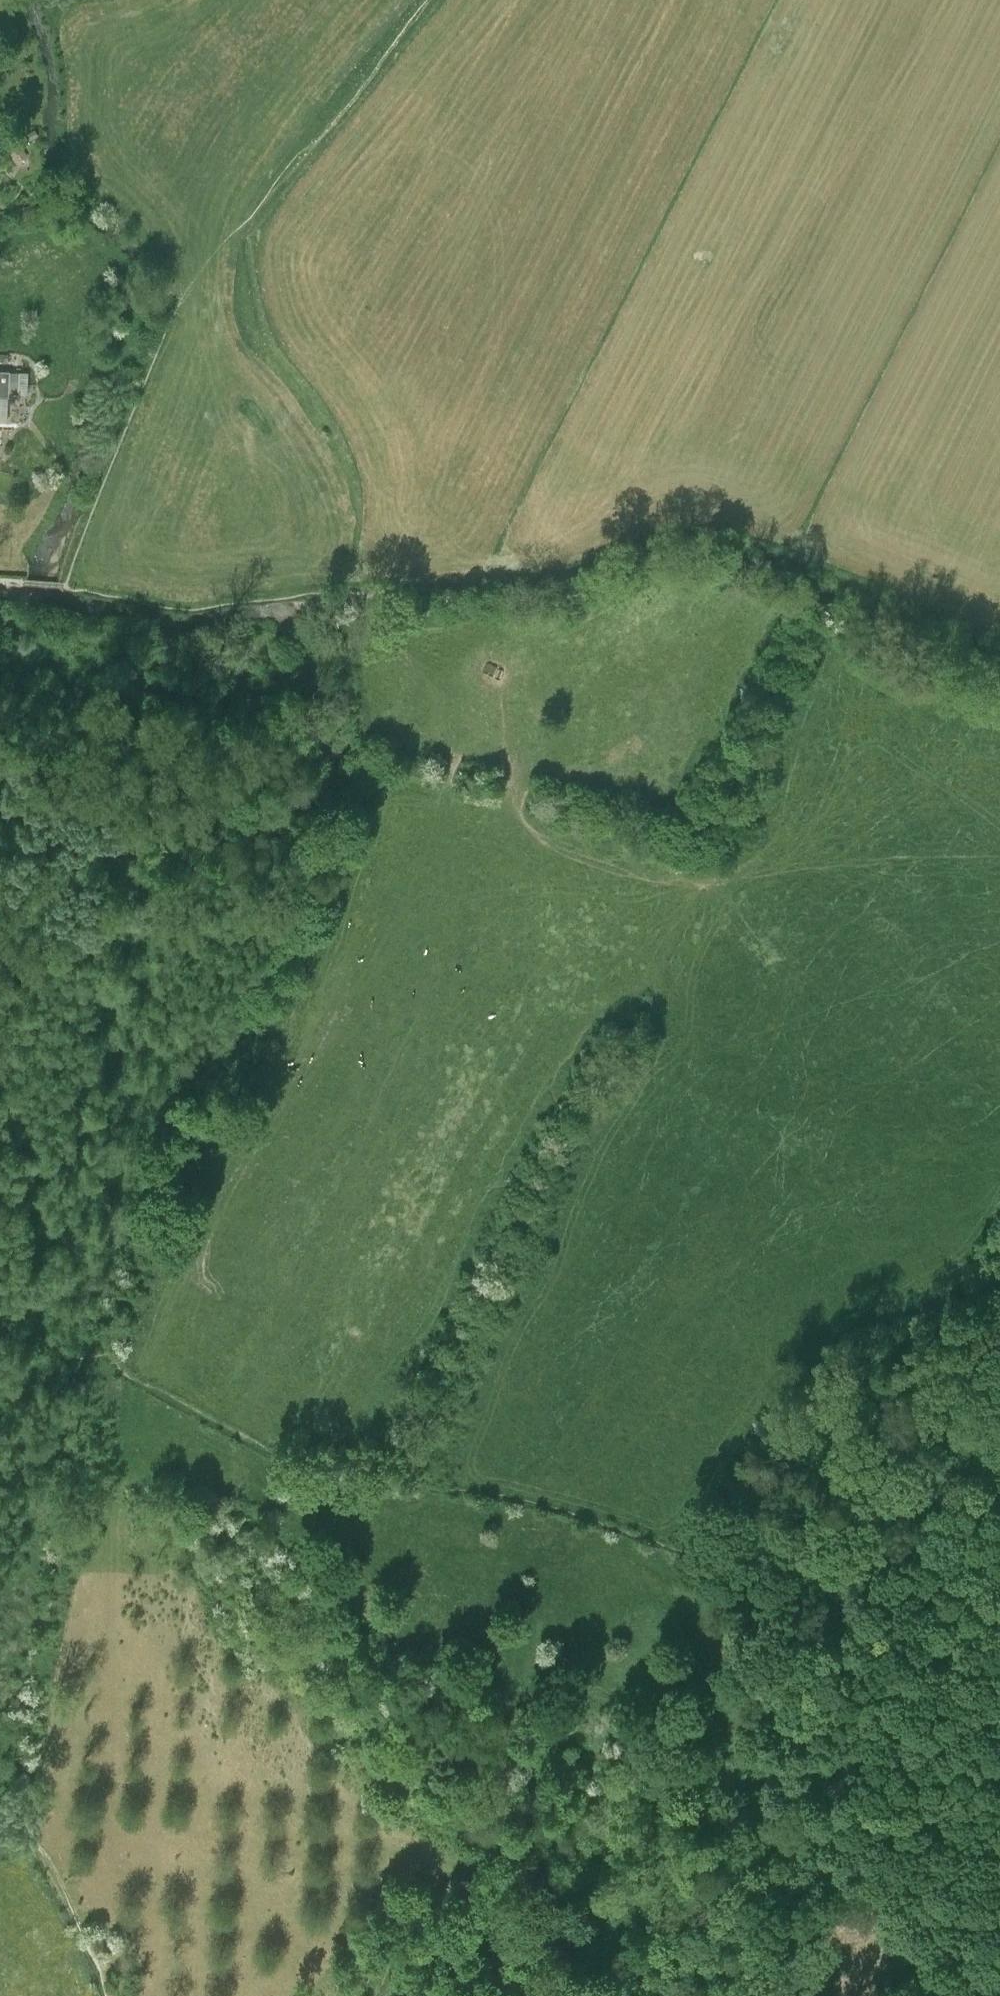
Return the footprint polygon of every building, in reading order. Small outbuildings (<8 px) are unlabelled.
[(9,370),(0,370),(0,395),(9,396),(9,370)]
